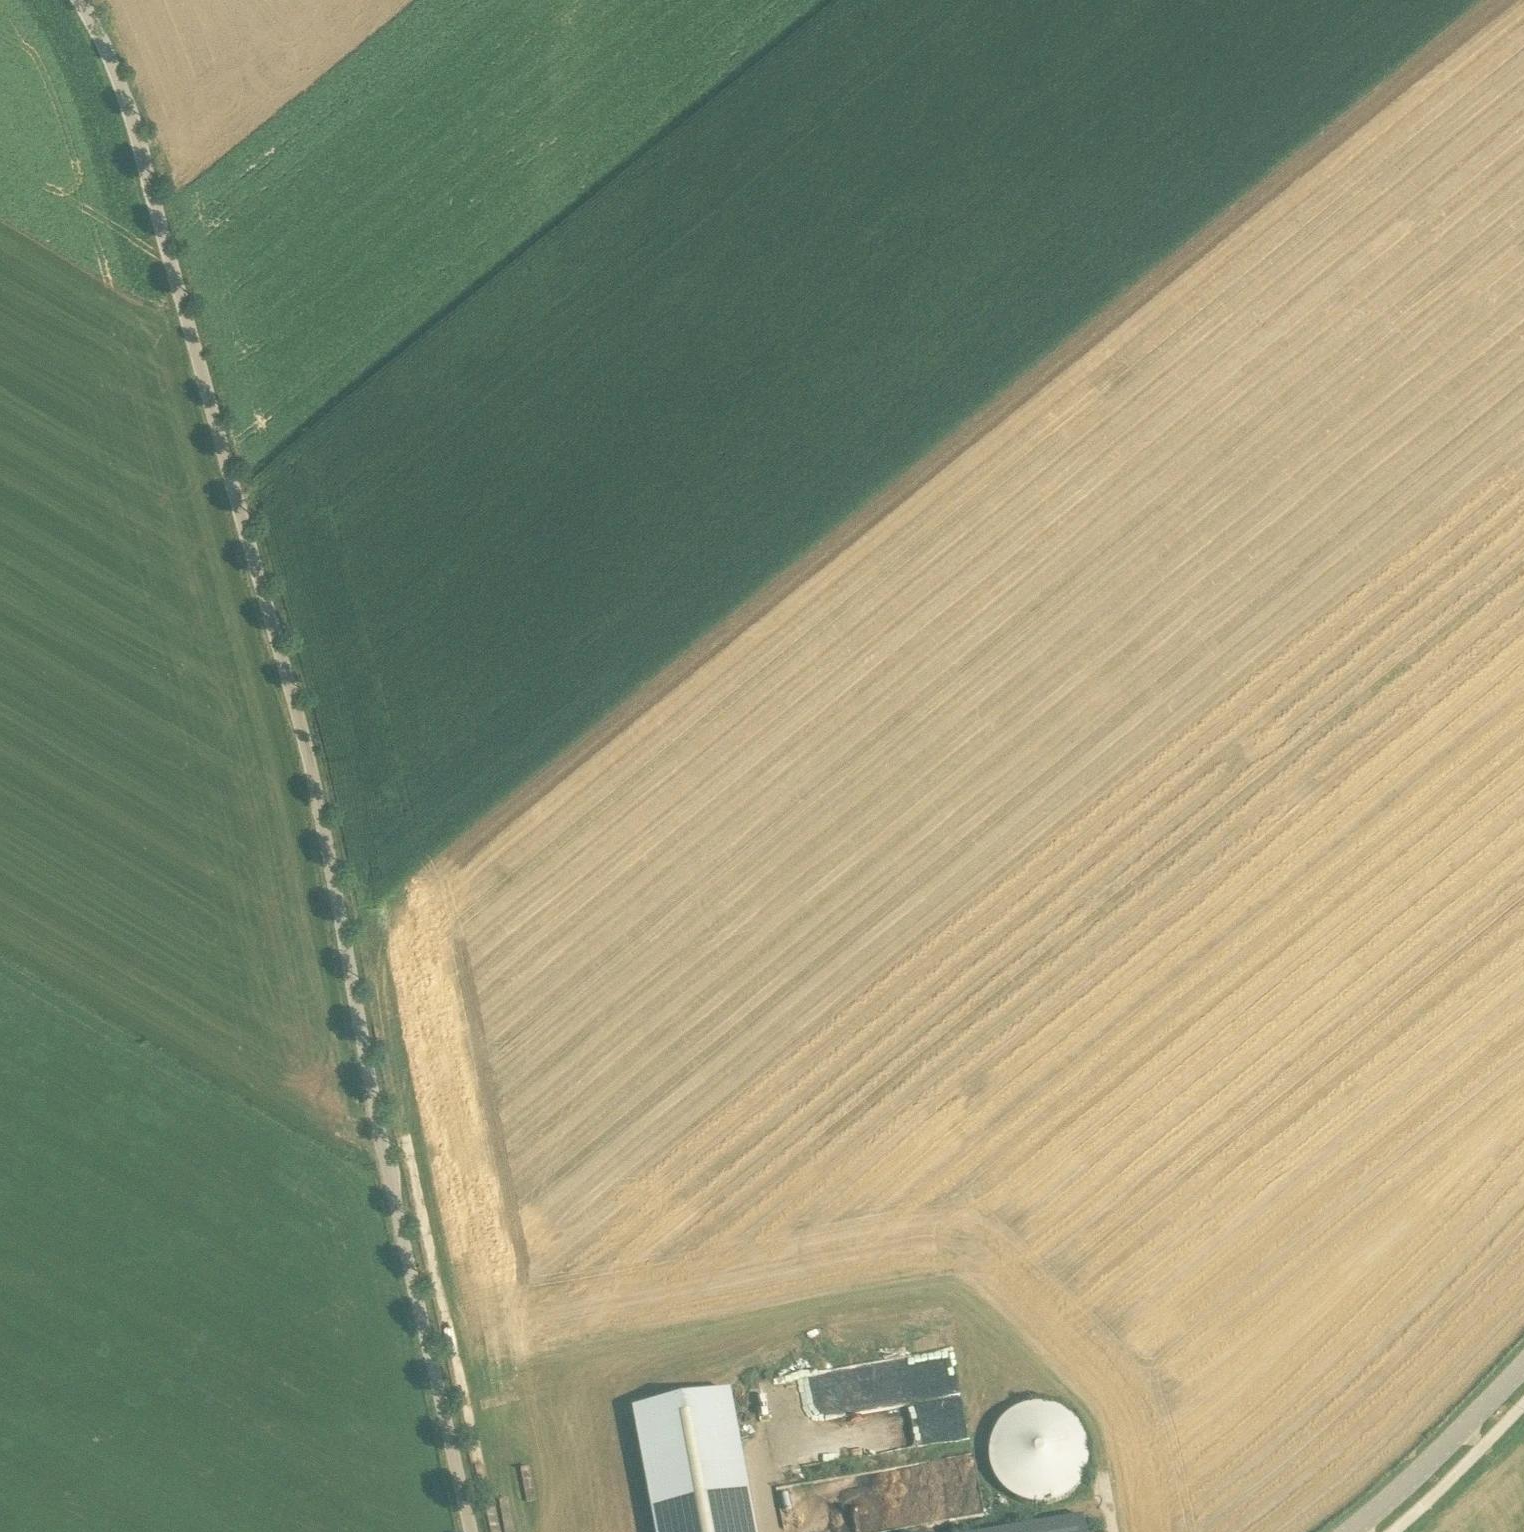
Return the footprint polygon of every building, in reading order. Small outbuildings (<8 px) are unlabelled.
[(1082,1445),(1083,1435),(1082,1425),(1078,1414),(1073,1405),(1066,1396),(1057,1389),(1047,1384),(1036,1381),(1026,1381),(1016,1382),(1004,1386),(995,1392),(988,1399),(982,1407),(977,1415),(974,1426),(974,1437),(975,1448),(978,1457),(983,1465),(990,1474),(999,1481),(1010,1486),(1021,1489),(1030,1489),(1039,1488),(1047,1486),(1057,1481),(1066,1474),(1073,1465),(1078,1456),(1082,1445)] [(728,1388),(631,1405),(653,1531),(754,1531),(728,1388)] [(874,1457),(873,1437),(816,1440),(817,1460),(874,1457)] [(1083,1518),(1001,1531),(1085,1531),(1083,1518)]
